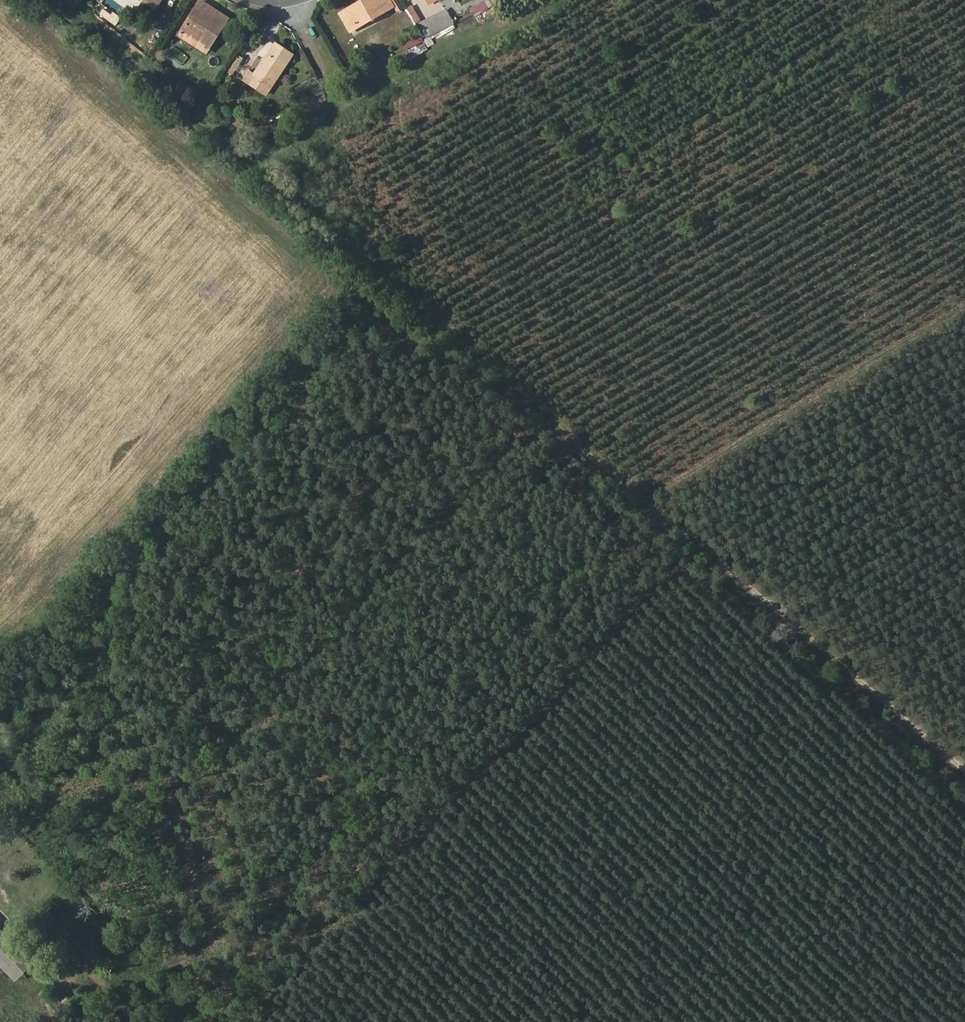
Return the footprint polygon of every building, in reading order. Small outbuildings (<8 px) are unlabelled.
[(157,9),(163,0),(145,0),(157,9)] [(344,10),(348,14),(364,5),(364,0),(361,0),(344,10)] [(364,5),(348,14),(356,29),(404,2),(403,0),(364,0),(364,5)] [(488,6),(484,0),(483,0),(471,8),(475,15),(488,6)] [(216,11),(203,2),(187,26),(214,46),(227,27),(213,17),(216,11)] [(438,10),(418,20),(426,37),(447,27),(438,10)] [(227,27),(231,21),(216,11),(213,17),(227,27)] [(211,50),(214,46),(187,26),(184,31),(211,50)] [(259,53),(266,58),(256,72),(248,83),(266,94),(294,54),(273,40),(268,41),(259,53)] [(240,76),(248,83),(256,72),(247,66),(240,76)] [(36,964),(0,927),(0,966),(17,983),(36,964)]
